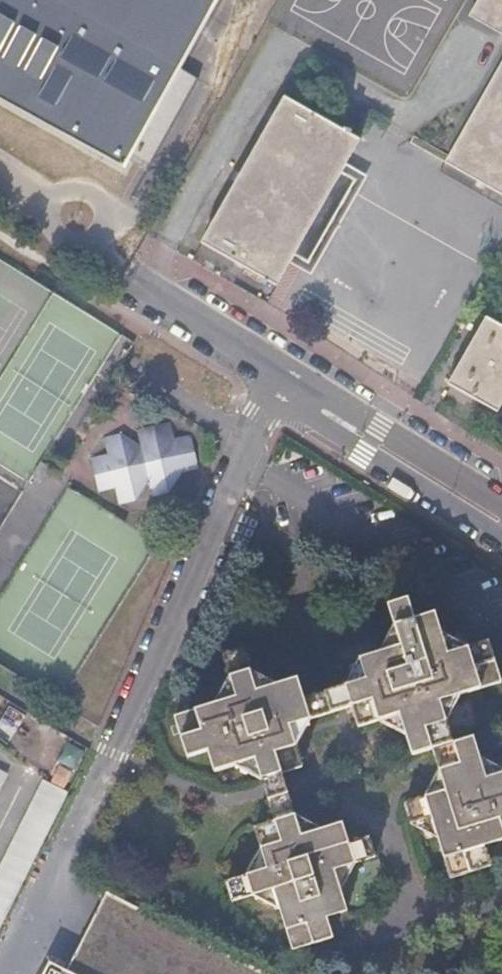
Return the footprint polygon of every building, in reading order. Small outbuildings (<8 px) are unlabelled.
[(122,171),(127,161),(145,171),(196,79),(179,70),(218,0),(0,0),(0,104),(122,171)] [(472,20),(501,37),(501,0),(483,0),(472,20)] [(449,166),(501,196),(501,71),(449,166)] [(275,96),(189,242),(266,287),(281,262),(308,277),(365,179),(339,164),(352,141),(275,96)] [(501,408),(501,323),(490,316),(451,384),(500,412),(501,408)] [(177,417),(159,421),(180,435),(177,417)] [(127,426),(114,445),(100,465),(99,466),(101,467),(120,481),(139,494),(153,475),(157,493),(174,489),(188,468),(200,449),(180,435),(159,421),(146,440),(127,426)] [(127,426),(110,430),(114,445),(127,426)] [(196,431),(180,435),(200,449),(196,431)] [(114,445),(97,448),(100,465),(114,445)] [(203,465),(200,449),(188,468),(203,465)] [(120,481),(101,467),(104,484),(120,481)] [(51,474),(42,468),(35,480),(44,485),(51,474)] [(191,486),(188,468),(174,489),(191,486)] [(139,494),(120,481),(123,497),(139,494)] [(406,760),(426,754),(448,746),(435,705),(495,686),(482,646),(441,659),(426,614),(408,619),(401,597),(380,604),(393,649),(332,669),(352,731),(392,718),(406,760)] [(253,694),(237,649),(216,656),(229,701),(170,720),(182,761),(201,755),(208,775),(249,762),(256,783),(298,770),(284,729),(324,716),(318,697),(299,702),(292,681),(253,694)] [(426,754),(438,792),(399,805),(405,825),(424,819),(444,881),(486,867),(480,846),(500,840),(501,848),(501,772),(480,779),(467,740),(448,746),(426,754)] [(71,770),(59,765),(52,779),(63,785),(71,770)] [(43,779),(0,865),(0,925),(67,791),(43,779)] [(286,951),(329,937),(323,917),(341,911),(330,870),(368,857),(363,839),(345,844),(338,825),(298,837),(285,797),(263,804),(269,823),(249,830),(261,871),(221,883),(228,903),(267,890),(286,951)]
